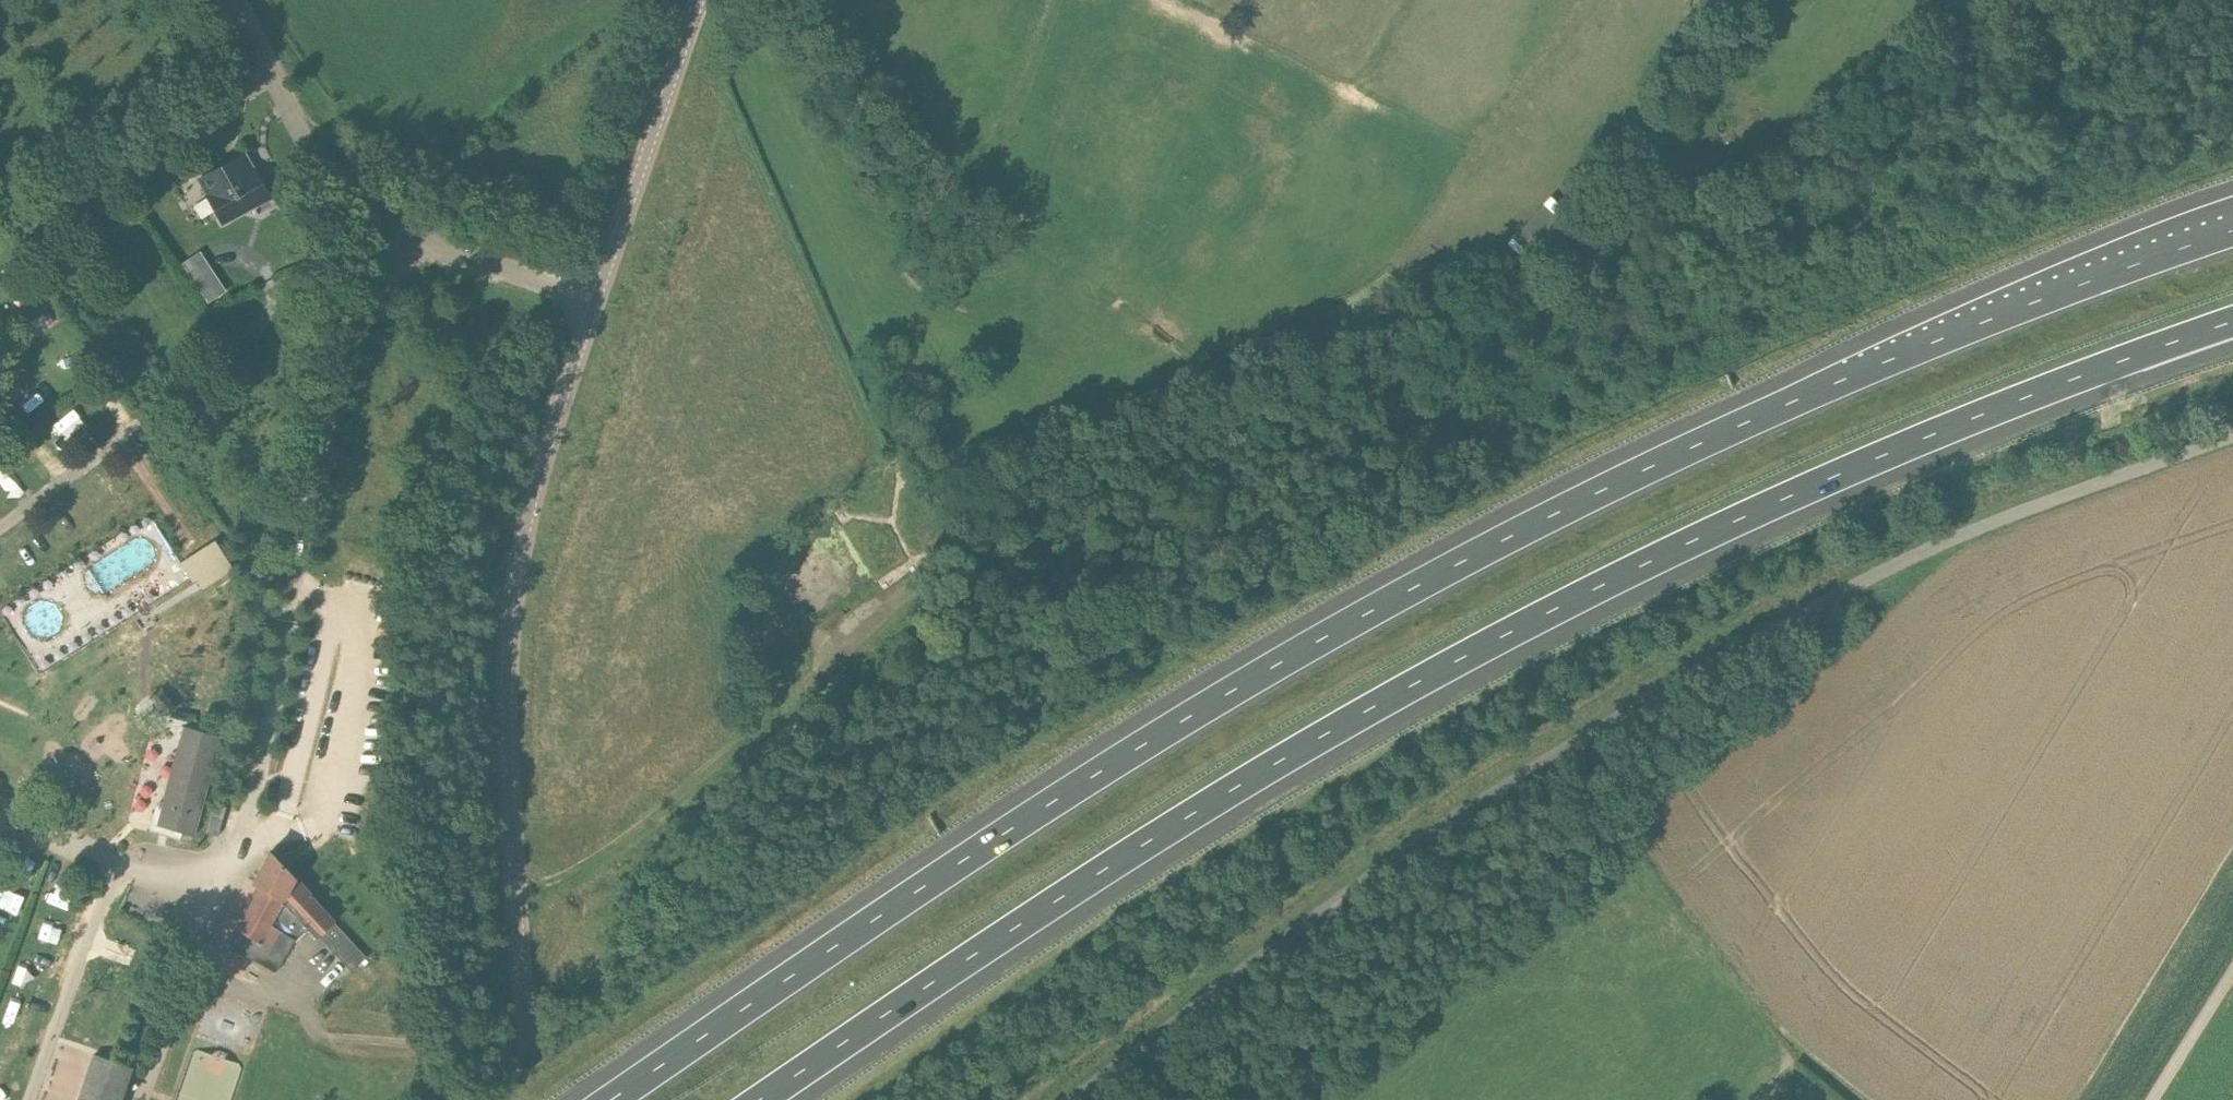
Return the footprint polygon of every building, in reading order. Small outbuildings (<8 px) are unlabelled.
[(241,155),(222,166),(198,179),(222,223),(254,205),(251,201),(267,192),(255,170),(251,172),(241,155)] [(203,246),(185,257),(211,299),(229,288),(203,246)] [(234,569),(215,540),(180,562),(192,579),(194,583),(198,580),(204,589),(234,569)] [(221,736),(200,730),(184,726),(179,744),(185,746),(168,808),(162,806),(157,825),(194,835),(221,736)] [(222,822),(226,807),(215,804),(211,819),(222,822)] [(253,882),(261,887),(229,945),(276,972),(294,942),(309,929),(318,939),(324,932),(332,941),(327,945),(351,971),(367,957),(334,922),(336,920),(270,851),(269,852),(269,853),(253,882)] [(4,907),(21,913),(28,896),(10,890),(4,907)] [(132,1067),(94,1054),(79,1099),(120,1099),(132,1067)]
